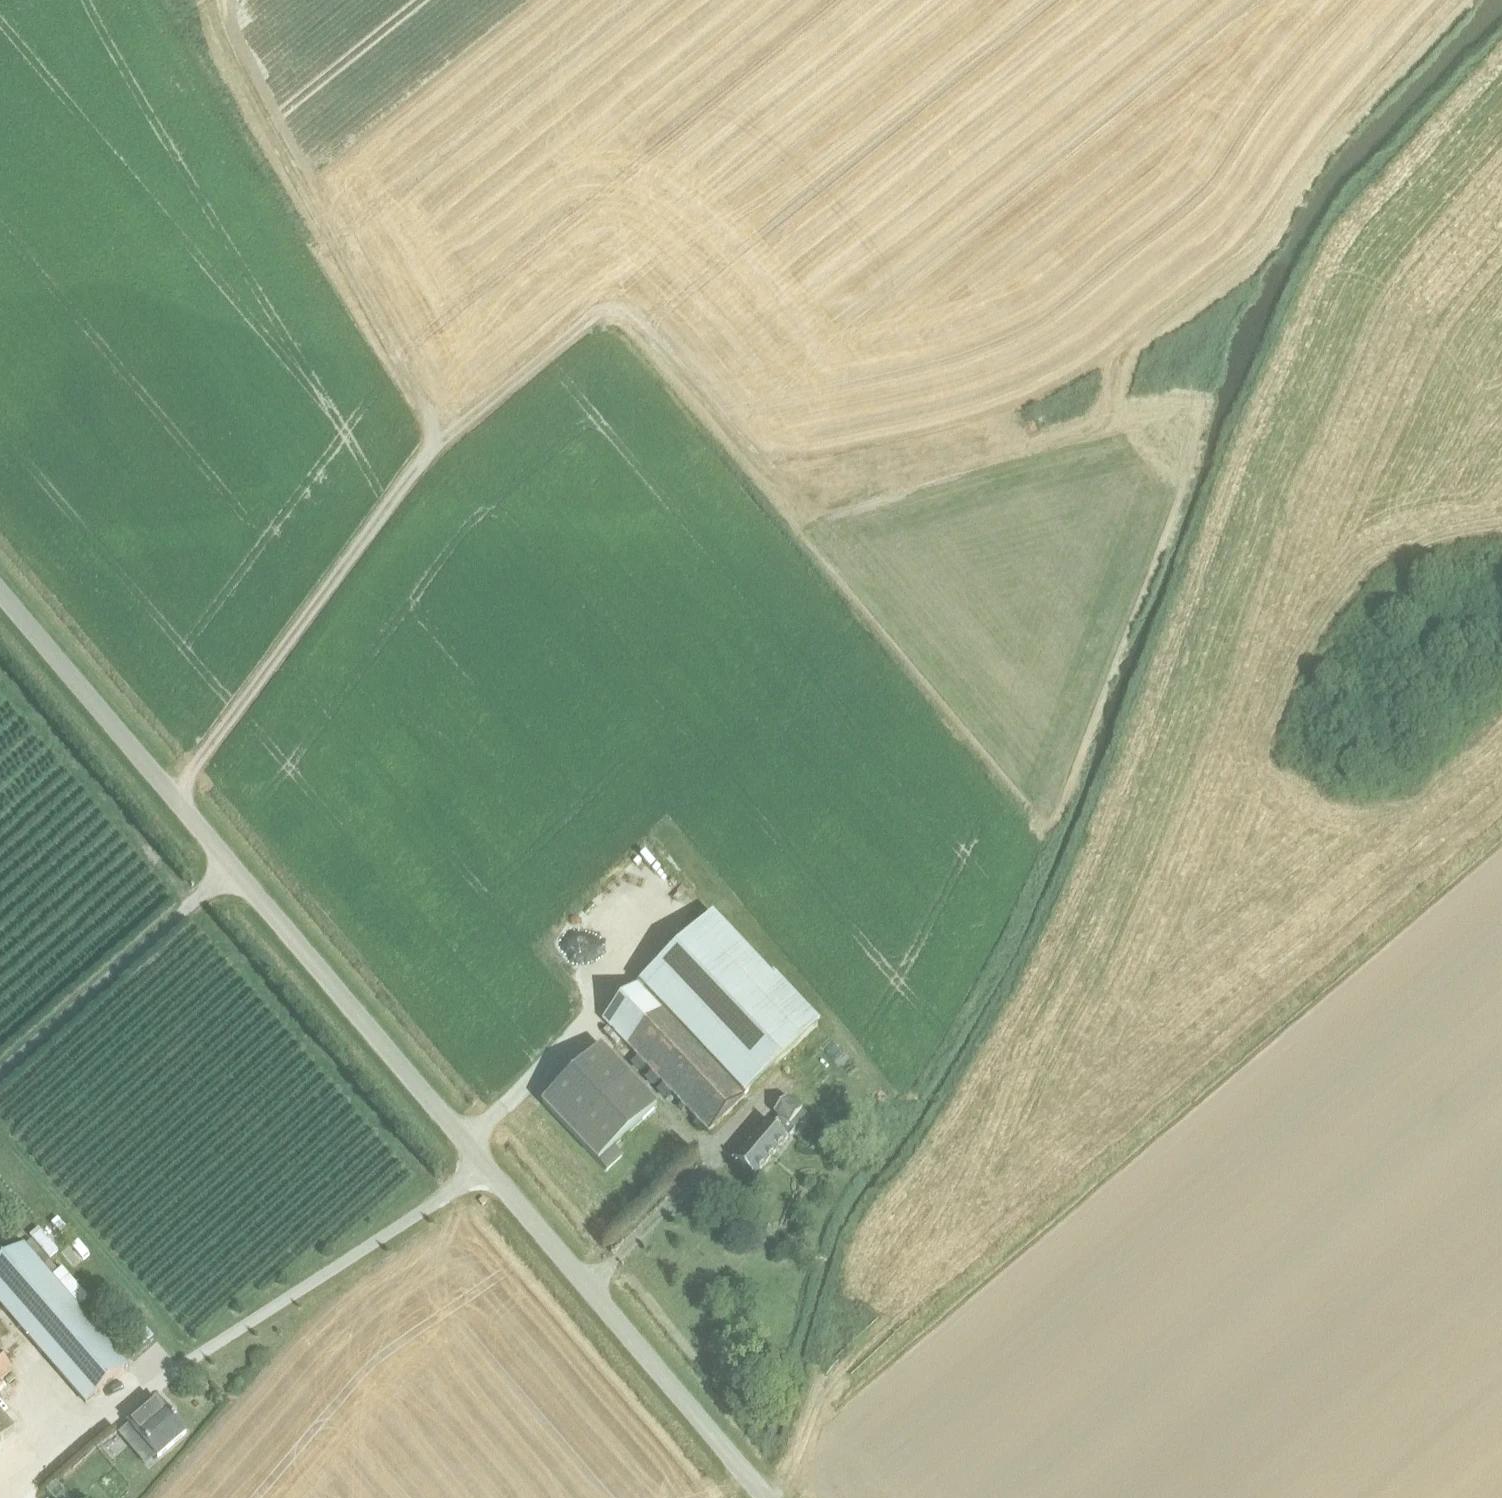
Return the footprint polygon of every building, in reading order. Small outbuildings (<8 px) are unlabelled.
[(576,914),(567,927),(579,935),(587,923),(576,914)] [(603,1020),(709,1132),(745,1099),(743,1097),(818,1027),(713,916),(603,1020)] [(657,1107),(602,1048),(543,1104),(607,1171),(622,1157),(614,1148),(657,1107)] [(790,1126),(802,1111),(787,1098),(774,1113),(780,1118),(773,1127),(767,1122),(734,1161),(754,1179),(795,1131),(790,1126)] [(46,1245),(63,1237),(58,1226),(41,1234),(46,1245)] [(79,1230),(69,1241),(84,1255),(95,1244),(79,1230)] [(86,1404),(129,1367),(52,1278),(59,1272),(32,1241),(26,1247),(25,1246),(0,1268),(0,1304),(86,1404)] [(14,1372),(0,1355),(0,1384),(14,1372)] [(130,1426),(118,1435),(146,1467),(157,1458),(158,1459),(187,1434),(157,1400),(129,1424),(130,1426)] [(15,1431),(0,1413),(0,1444),(15,1431)] [(74,1487),(91,1473),(78,1458),(61,1473),(74,1487)]
